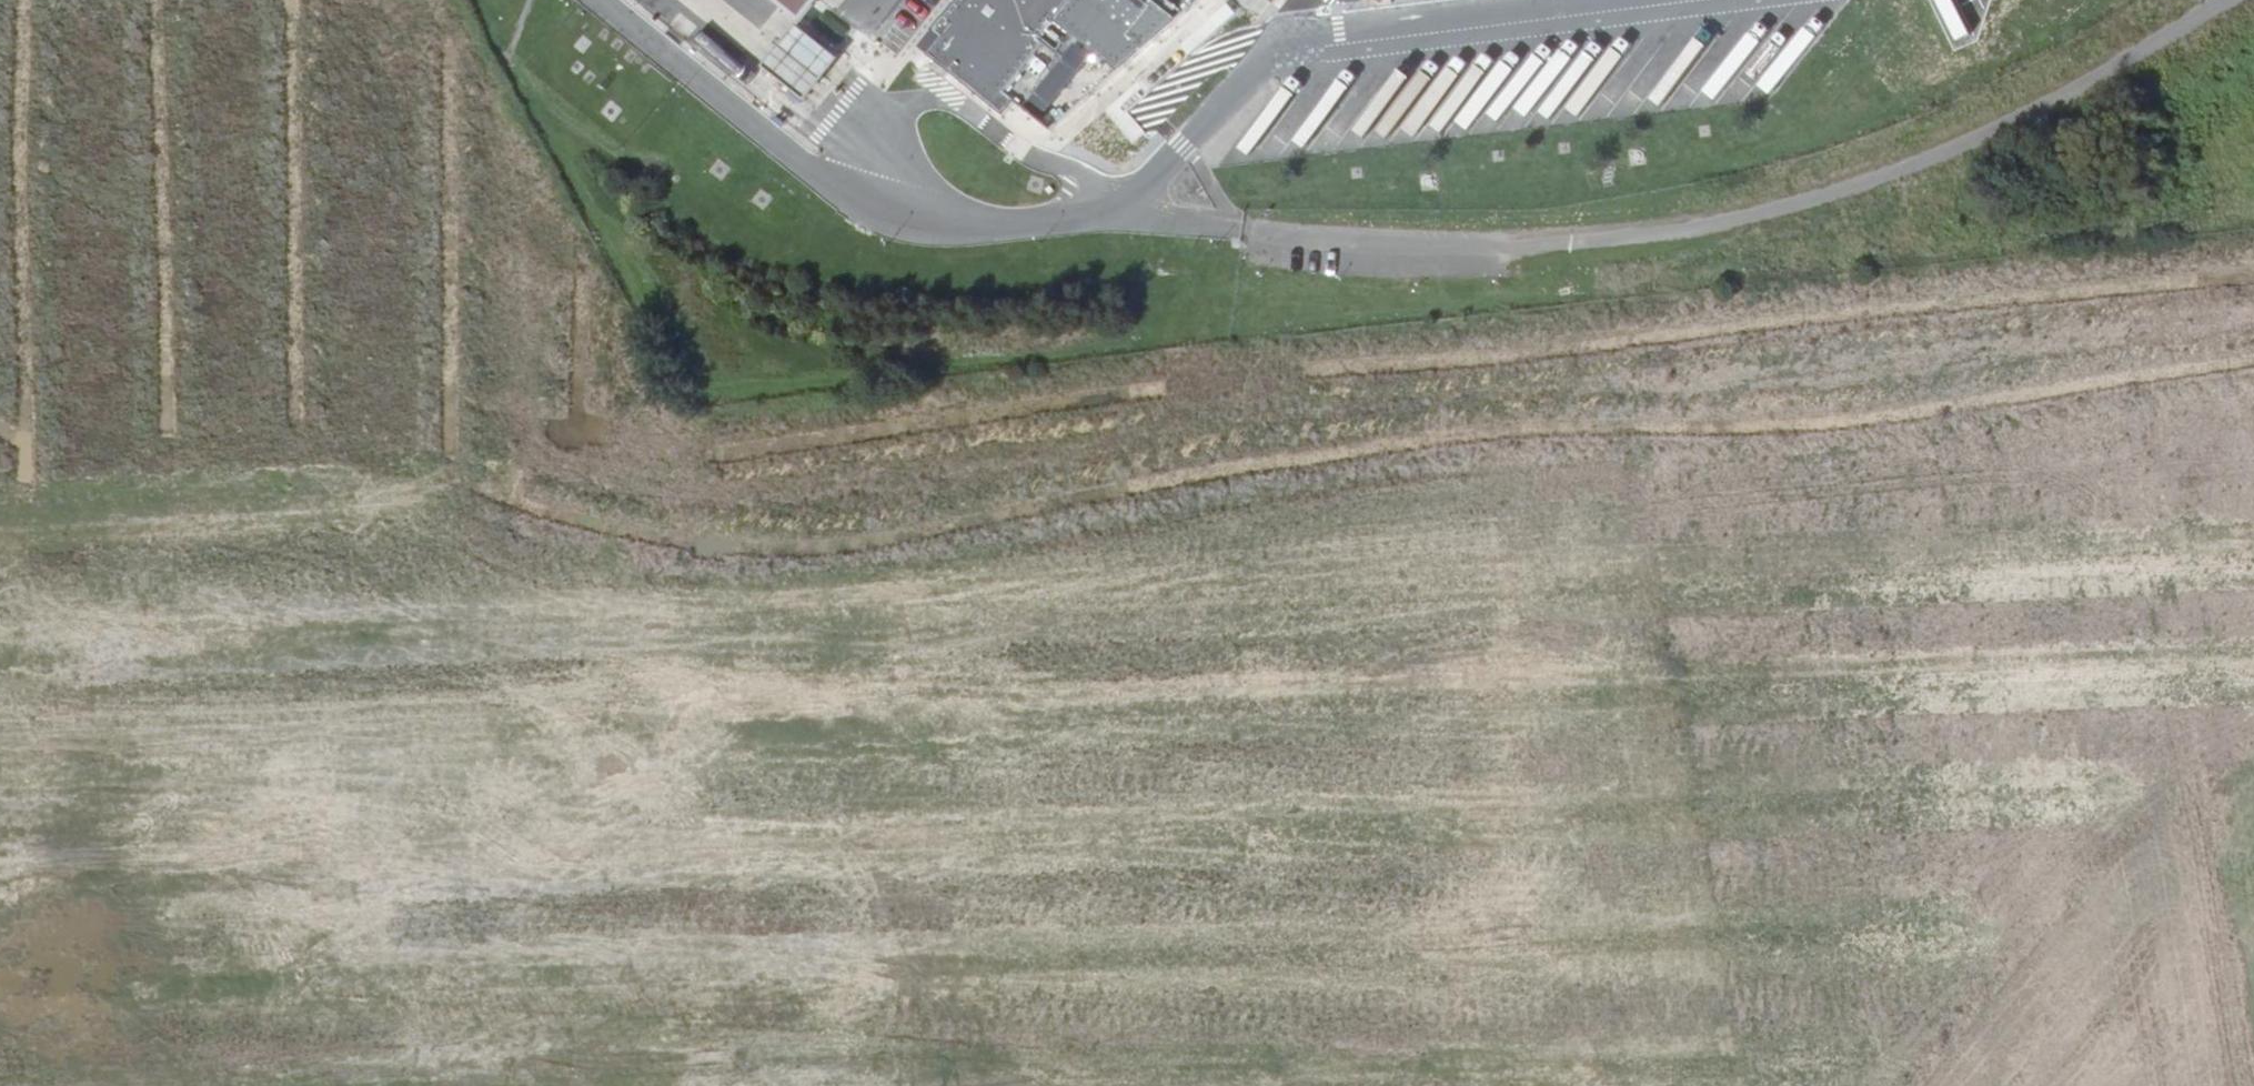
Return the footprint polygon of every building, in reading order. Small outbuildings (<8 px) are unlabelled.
[(800,17),(813,0),(779,0),(800,17)] [(930,51),(1007,112),(1019,97),(1056,126),(1202,0),(955,0),(942,17),(951,24),(930,51)] [(1774,93),(1826,18),(1812,8),(1760,83),(1774,93)] [(1708,90),(1719,97),(1766,26),(1756,19),(1708,90)] [(897,54),(911,33),(892,21),(878,41),(897,54)] [(762,84),(734,59),(748,43),(738,33),(723,49),(700,27),(689,39),(751,96),(762,84)] [(1511,112),(1523,121),(1569,62),(1557,52),(1511,112)] [(1389,143),(1436,66),(1422,57),(1376,135),(1389,143)]
